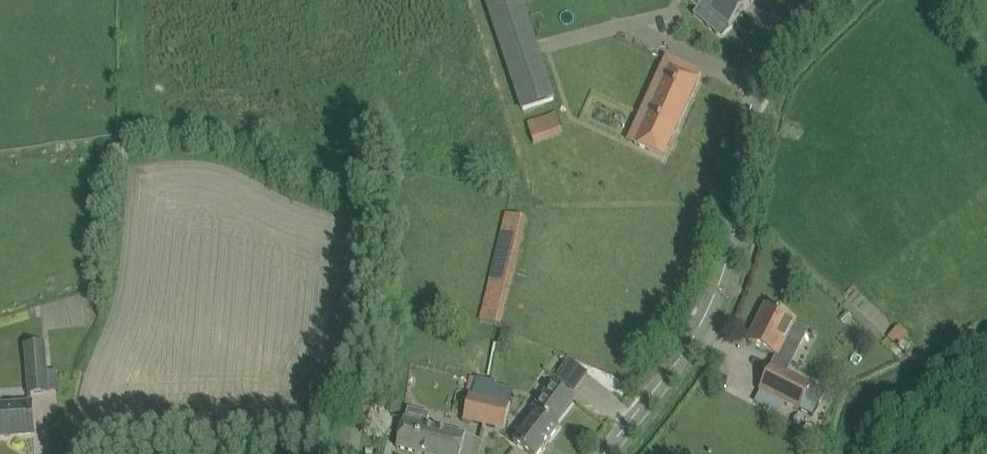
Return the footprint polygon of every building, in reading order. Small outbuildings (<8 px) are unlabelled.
[(556,99),(523,0),(485,0),(521,111),(556,99)] [(698,10),(702,5),(729,28),(743,12),(745,14),(746,13),(744,12),(755,0),(686,0),(698,10)] [(635,145),(664,157),(701,74),(667,59),(642,114),(648,116),(635,145)] [(558,114),(527,122),(533,143),(564,135),(558,114)] [(500,325),(526,219),(507,214),(481,320),(500,325)] [(767,307),(749,342),(777,356),(778,357),(785,343),(799,350),(809,331),(795,323),(796,322),(767,307)] [(899,346),(909,332),(897,323),(887,338),(899,346)] [(24,346),(28,394),(47,393),(43,344),(24,346)] [(569,360),(556,379),(573,391),(586,372),(569,360)] [(773,366),(761,391),(808,415),(820,389),(811,385),(788,373),(773,366)] [(484,425),(494,382),(477,378),(473,396),(469,395),(463,420),(484,425)] [(574,400),(552,383),(534,407),(538,411),(514,442),(529,453),(539,453),(560,427),(556,424),(574,400)] [(493,386),(484,425),(504,429),(513,391),(493,386)] [(0,405),(0,437),(34,434),(32,403),(0,405)] [(466,436),(404,420),(397,448),(421,453),(461,453),(466,436)]
